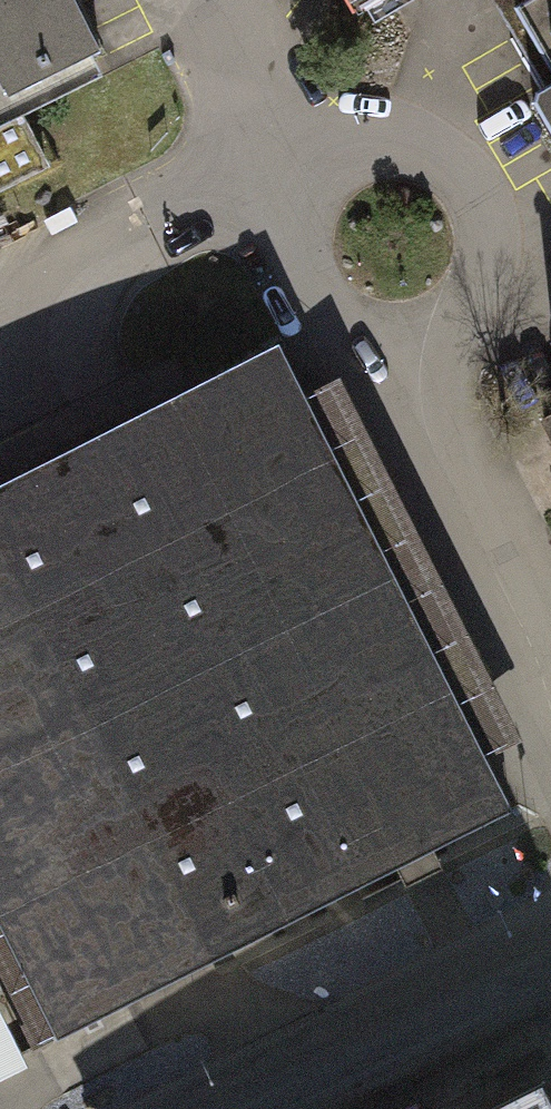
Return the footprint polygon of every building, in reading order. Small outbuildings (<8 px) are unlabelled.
[(23,91),(99,53),(73,0),(0,0),(0,102),(23,91)] [(353,14),(377,0),(344,0),(353,14)] [(528,0),(491,0),(502,17),(513,9),(528,0)] [(513,9),(550,75),(550,0),(528,0),(513,9)] [(536,95),(532,104),(550,137),(550,87),(536,95)] [(0,102),(0,188),(57,159),(23,91),(0,102)] [(133,1000),(511,810),(278,348),(0,487),(0,923),(21,964),(95,927),(133,1000)] [(0,923),(0,991),(31,1052),(58,1038),(21,964),(0,923)] [(95,927),(21,964),(58,1038),(133,1000),(95,927)] [(23,1055),(0,1009),(0,1066),(23,1055)] [(490,1108),(550,1108),(550,1101),(542,1083),(490,1108)]
